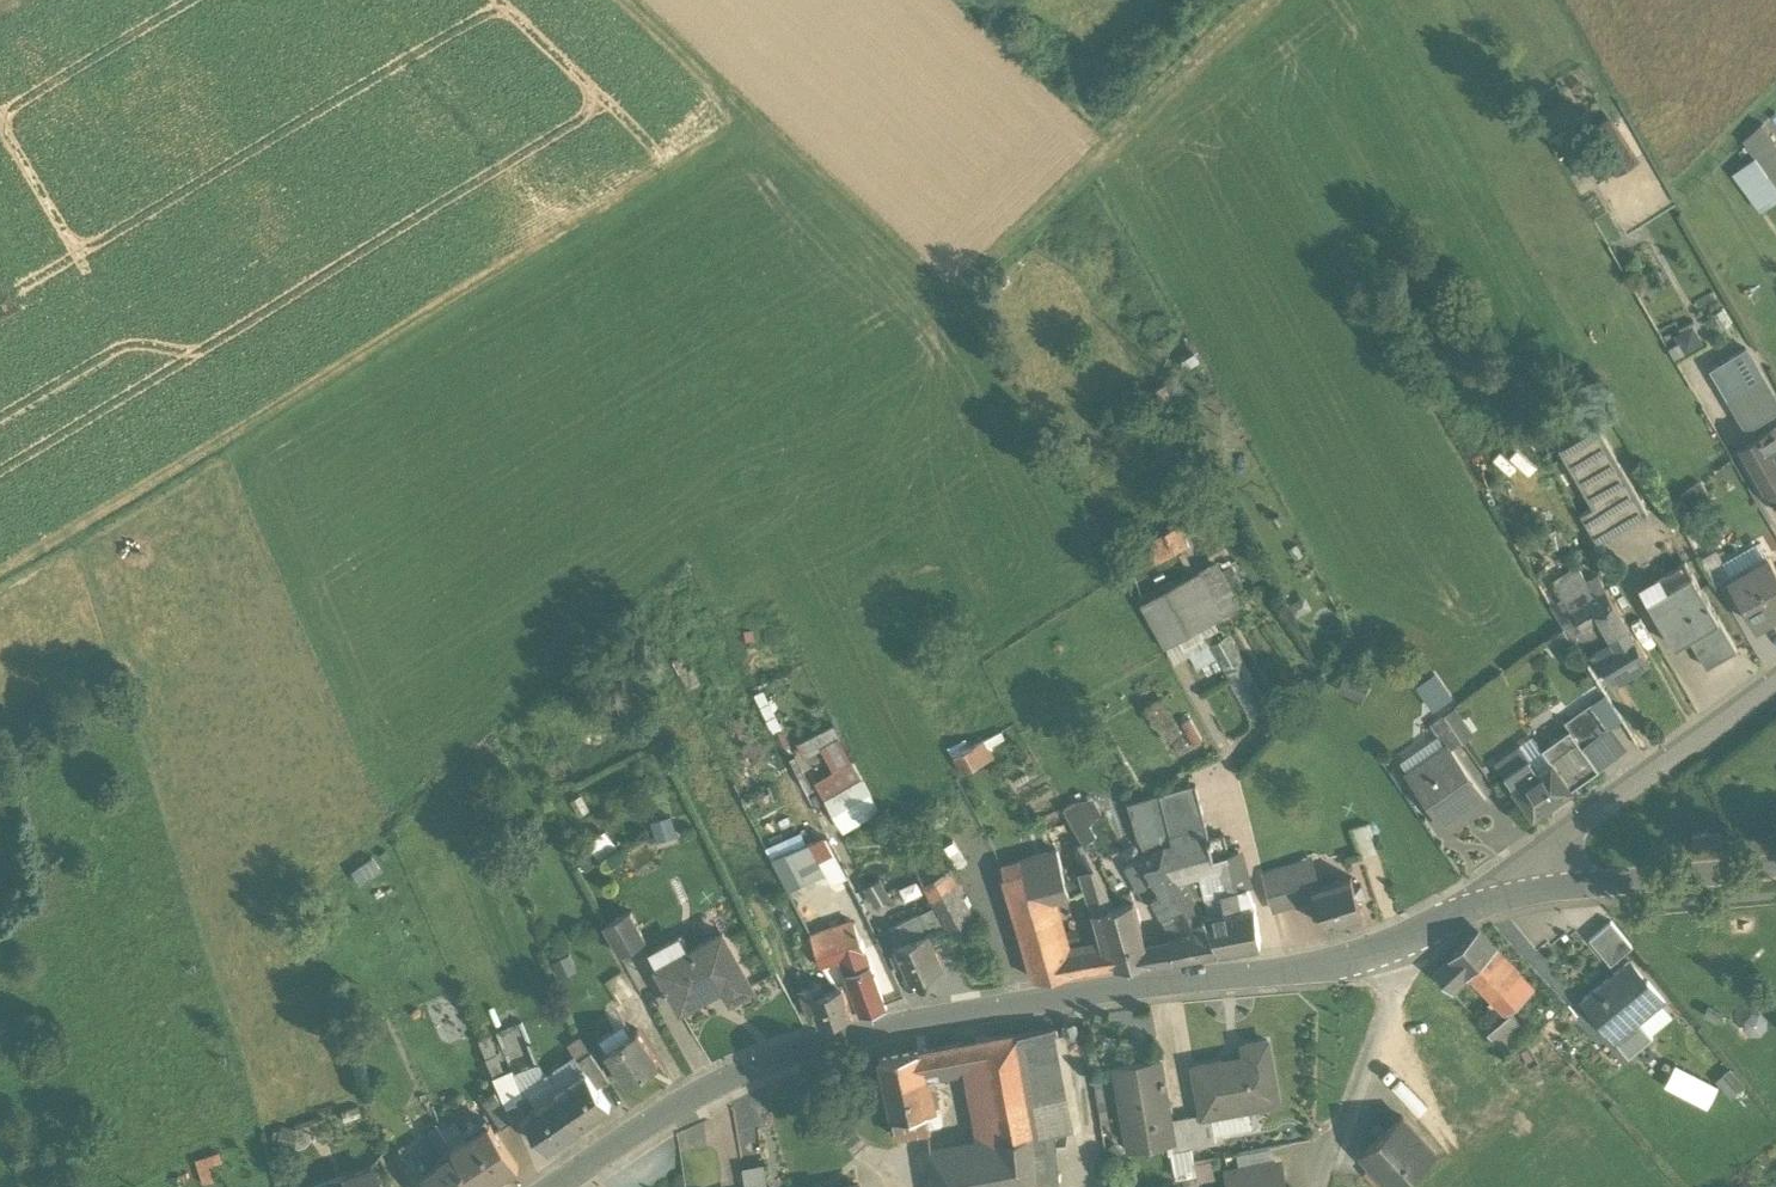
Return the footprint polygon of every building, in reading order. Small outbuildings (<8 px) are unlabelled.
[(1637,159),(1609,116),(1591,128),(1618,171),(1637,159)] [(1742,136),(1754,157),(1734,168),(1758,209),(1775,199),(1775,137),(1767,121),(1742,136)] [(1745,347),(1712,367),(1727,394),(1761,375),(1745,347)] [(1727,394),(1747,427),(1775,410),(1775,402),(1761,375),(1727,394)] [(1646,513),(1597,426),(1559,448),(1592,506),(1581,513),(1597,541),(1646,513)] [(1768,452),(1775,447),(1775,427),(1744,445),(1775,500),(1775,465),(1768,452)] [(1203,561),(1194,543),(1165,559),(1174,576),(1203,561)] [(1760,543),(1724,563),(1732,578),(1730,580),(1734,586),(1752,576),(1748,569),(1769,558),(1760,543)] [(1724,563),(1717,551),(1699,561),(1715,588),(1730,580),(1732,578),(1724,563)] [(1748,569),(1752,576),(1734,586),(1758,627),(1775,617),(1775,570),(1769,557),(1769,558),(1748,569)] [(1736,652),(1684,564),(1654,582),(1661,593),(1688,640),(1706,669),(1736,652)] [(1578,566),(1554,581),(1563,597),(1575,590),(1588,582),(1588,581),(1578,566)] [(1193,574),(1143,603),(1164,643),(1215,617),(1193,574)] [(1598,575),(1588,581),(1588,582),(1575,590),(1582,602),(1606,588),(1598,575)] [(1654,582),(1640,590),(1647,601),(1661,593),(1654,582)] [(1582,602),(1573,608),(1584,627),(1600,617),(1617,606),(1606,588),(1582,602)] [(1688,640),(1661,593),(1647,601),(1675,648),(1688,640)] [(1617,606),(1600,617),(1612,637),(1629,628),(1629,627),(1617,606)] [(1648,661),(1629,628),(1612,637),(1590,651),(1602,672),(1608,668),(1615,680),(1648,661)] [(1267,705),(1231,637),(1211,648),(1247,716),(1267,705)] [(1417,683),(1434,708),(1453,695),(1436,671),(1417,683)] [(1369,687),(1348,674),(1338,690),(1359,703),(1369,687)] [(1592,703),(1565,722),(1570,729),(1582,746),(1609,727),(1592,703)] [(1473,733),(1455,707),(1445,714),(1462,740),(1473,733)] [(1444,713),(1429,722),(1444,745),(1446,748),(1448,747),(1449,748),(1462,740),(1445,714),(1444,713)] [(837,723),(795,740),(816,795),(859,779),(837,723)] [(1609,727),(1582,746),(1599,770),(1627,750),(1610,726),(1609,727)] [(1570,729),(1542,749),(1551,761),(1552,761),(1572,789),(1599,770),(1582,746),(1570,729)] [(1534,738),(1521,747),(1529,758),(1538,771),(1551,761),(1542,749),(1534,738)] [(985,740),(955,754),(964,771),(994,756),(985,740)] [(1449,748),(1448,747),(1446,748),(1444,745),(1407,771),(1448,828),(1486,801),(1449,748)] [(1521,747),(1496,764),(1504,776),(1505,775),(1529,758),(1521,747)] [(1529,758),(1505,775),(1514,788),(1538,771),(1529,758)] [(1572,789),(1552,761),(1551,761),(1538,771),(1514,788),(1534,816),(1572,789)] [(863,778),(826,799),(843,828),(878,808),(863,778)] [(1196,783),(1159,793),(1174,846),(1209,836),(1196,783)] [(1174,846),(1159,793),(1150,796),(1163,845),(1166,850),(1174,846)] [(1163,845),(1150,796),(1130,800),(1140,833),(1149,852),(1163,845)] [(1097,835),(1077,800),(1064,807),(1084,842),(1097,835)] [(674,836),(668,815),(652,820),(657,841),(674,836)] [(1376,851),(1366,824),(1353,829),(1363,856),(1376,851)] [(602,864),(621,854),(608,830),(589,841),(602,864)] [(1209,836),(1214,856),(1227,852),(1222,833),(1209,836)] [(1692,836),(1693,846),(1720,844),(1719,833),(1692,836)] [(1209,836),(1174,846),(1166,850),(1204,914),(1255,904),(1250,886),(1249,886),(1239,849),(1227,852),(1214,856),(1209,836)] [(937,840),(910,853),(923,879),(950,865),(937,840)] [(1082,842),(1002,862),(1006,878),(1027,872),(1038,911),(1054,905),(1052,897),(1087,888),(1104,881),(1082,842)] [(1166,850),(1163,845),(1149,852),(1142,855),(1142,856),(1126,865),(1136,882),(1143,886),(1147,893),(1153,896),(1162,914),(1172,909),(1186,935),(1145,943),(1150,961),(1173,958),(1219,950),(1214,932),(1204,914),(1166,850)] [(843,873),(832,851),(821,857),(832,879),(843,873)] [(1310,860),(1295,865),(1304,894),(1314,891),(1313,888),(1318,887),(1310,860)] [(1295,865),(1295,864),(1262,874),(1271,909),(1306,898),(1304,894),(1295,865)] [(978,919),(950,865),(923,879),(952,933),(978,919)] [(1027,872),(1006,878),(1018,918),(1038,911),(1027,872)] [(1318,887),(1313,888),(1314,891),(1325,926),(1363,914),(1358,899),(1365,897),(1361,885),(1354,887),(1351,876),(1318,887)] [(1104,881),(1087,888),(1094,911),(1100,909),(1115,904),(1104,881)] [(899,892),(883,900),(892,919),(908,912),(899,892)] [(1145,943),(1134,900),(1116,904),(1115,904),(1100,909),(1110,943),(1115,965),(1150,961),(1145,943)] [(1255,904),(1204,914),(1214,932),(1219,950),(1260,943),(1255,904)] [(1110,943),(1067,951),(1054,905),(1038,911),(1018,918),(1035,978),(1115,965),(1110,943)] [(646,938),(631,911),(604,926),(618,953),(646,938)] [(917,912),(890,924),(898,942),(926,930),(917,912)] [(854,919),(811,932),(820,961),(841,954),(863,946),(854,919)] [(1632,947),(1611,921),(1589,940),(1611,965),(1632,947)] [(942,965),(927,930),(898,942),(897,943),(912,978),(942,965)] [(753,987),(722,931),(687,950),(658,967),(681,1009),(723,986),(730,999),(753,987)] [(1517,975),(1477,932),(1434,973),(1451,992),(1465,978),(1470,973),(1494,997),(1517,975)] [(679,935),(650,952),(658,967),(687,950),(679,935)] [(863,946),(841,954),(847,971),(869,962),(863,946)] [(885,1007),(869,962),(847,971),(853,991),(845,993),(852,1015),(885,1007)] [(1646,982),(1629,962),(1582,1001),(1613,1037),(1635,1018),(1638,1021),(1639,1021),(1663,1000),(1648,981),(1646,982)] [(1517,975),(1494,997),(1505,1010),(1531,989),(1517,975)] [(823,990),(820,981),(802,986),(809,1007),(816,1005),(812,993),(823,990)] [(823,990),(812,993),(816,1005),(821,1023),(852,1015),(845,993),(842,985),(823,990)] [(1533,998),(1514,1013),(1521,1023),(1540,1008),(1533,998)] [(1509,1012),(1490,1029),(1482,1037),(1499,1055),(1525,1030),(1509,1012)] [(1483,1018),(1475,1025),(1482,1037),(1490,1029),(1483,1018)] [(1635,1018),(1613,1037),(1631,1059),(1654,1039),(1639,1021),(1638,1021),(1635,1018)] [(622,1021),(598,1036),(606,1048),(630,1033),(622,1021)] [(1074,1021),(1063,1023),(1064,1032),(1069,1035),(1072,1034),(1075,1030),(1074,1021)] [(1055,1026),(1020,1032),(1038,1132),(1055,1130),(1074,1127),(1055,1026)] [(659,1062),(637,1028),(630,1033),(606,1048),(627,1082),(659,1062)] [(1020,1032),(977,1039),(983,1073),(994,1138),(995,1140),(1029,1134),(1038,1132),(1020,1032)] [(582,1036),(569,1045),(578,1059),(591,1051),(582,1036)] [(492,1043),(490,1044),(487,1038),(479,1041),(484,1054),(494,1049),(492,1043)] [(977,1039),(957,1042),(963,1076),(983,1073),(977,1039)] [(957,1042),(924,1048),(932,1082),(963,1076),(957,1042)] [(1268,1042),(1244,1046),(1246,1059),(1194,1067),(1202,1113),(1203,1117),(1211,1115),(1226,1113),(1225,1105),(1244,1102),(1245,1109),(1247,1109),(1278,1104),(1268,1042)] [(924,1048),(879,1055),(892,1117),(905,1115),(925,1110),(930,1109),(924,1083),(932,1082),(924,1048)] [(494,1049),(484,1054),(486,1059),(497,1055),(494,1049)] [(608,1077),(591,1051),(578,1059),(586,1070),(587,1069),(597,1084),(608,1077)] [(497,1055),(486,1059),(493,1076),(504,1071),(497,1054),(497,1055)] [(1160,1059),(1114,1066),(1128,1150),(1172,1143),(1174,1143),(1170,1119),(1164,1085),(1166,1085),(1165,1079),(1163,1080),(1160,1059)] [(554,1085),(553,1086),(538,1062),(514,1071),(524,1097),(529,1094),(536,1104),(556,1090),(557,1089),(554,1085)] [(504,1071),(493,1076),(508,1107),(520,1102),(519,1100),(524,1097),(514,1071),(512,1068),(504,1071)] [(557,1089),(556,1090),(580,1126),(611,1105),(597,1084),(587,1069),(586,1070),(557,1089)] [(526,1110),(524,1112),(548,1147),(580,1126),(556,1090),(536,1104),(526,1110)] [(513,1120),(495,1092),(483,1099),(501,1127),(513,1120)] [(524,1097),(519,1100),(520,1102),(526,1110),(536,1104),(529,1094),(524,1097)] [(1244,1102),(1225,1105),(1226,1113),(1211,1115),(1215,1135),(1250,1129),(1247,1109),(1245,1109),(1244,1102)] [(925,1110),(905,1115),(908,1128),(927,1124),(925,1110)] [(1211,1115),(1203,1117),(1202,1113),(1186,1116),(1191,1147),(1216,1143),(1215,1135),(1211,1115)] [(1186,1116),(1170,1119),(1174,1143),(1172,1143),(1173,1150),(1191,1147),(1186,1116)] [(1401,1118),(1362,1155),(1391,1186),(1400,1186),(1435,1154),(1401,1118)] [(489,1122),(452,1147),(478,1186),(486,1186),(518,1166),(489,1122)] [(1038,1132),(1029,1134),(1034,1186),(1060,1184),(1055,1130),(1038,1132)] [(995,1140),(994,1138),(975,1141),(981,1186),(1030,1186),(1034,1186),(1029,1134),(995,1140)] [(931,1149),(936,1186),(981,1186),(975,1141),(931,1149)] [(452,1147),(443,1153),(448,1160),(421,1178),(427,1186),(478,1186),(452,1147)] [(1228,1170),(1231,1186),(1243,1186),(1279,1180),(1276,1162),(1228,1170)] [(346,1180),(348,1185),(342,1186),(379,1186),(373,1171),(346,1180)]
